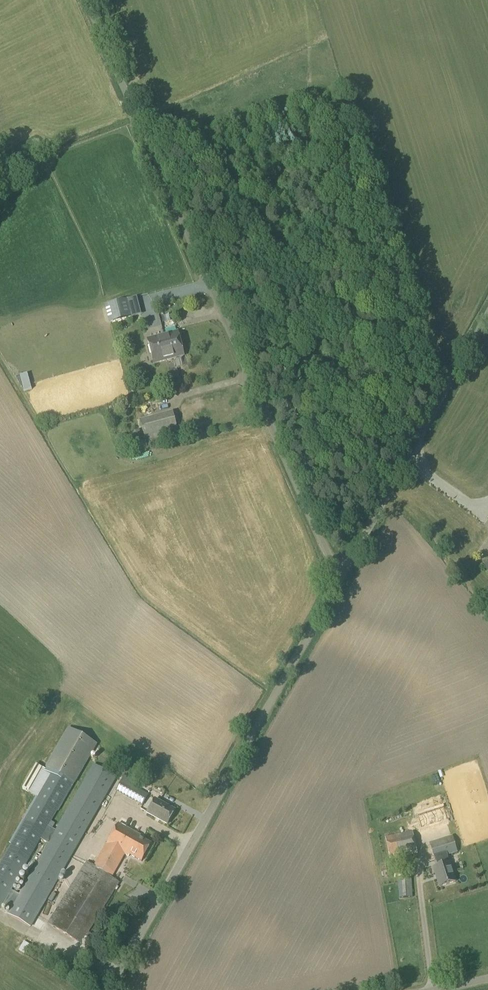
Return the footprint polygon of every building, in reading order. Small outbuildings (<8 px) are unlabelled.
[(110,324),(123,320),(118,302),(106,305),(110,324)] [(166,360),(184,356),(178,332),(164,336),(166,344),(167,346),(163,347),(166,360)] [(167,346),(166,344),(164,336),(147,340),(154,364),(166,360),(163,347),(167,346)] [(24,390),(32,389),(30,370),(22,372),(24,390)] [(180,440),(173,412),(140,421),(146,445),(167,440),(168,443),(180,440)] [(448,463),(444,469),(451,475),(455,469),(448,463)] [(96,744),(69,729),(47,768),(54,772),(0,866),(0,909),(2,905),(11,910),(8,915),(30,927),(116,778),(94,765),(56,831),(47,826),(56,811),(58,812),(96,744)] [(142,806),(148,796),(122,781),(116,791),(142,806)] [(437,793),(416,799),(423,826),(444,820),(437,793)] [(167,825),(175,811),(155,800),(147,814),(167,825)] [(141,862),(151,844),(139,838),(140,836),(118,824),(107,845),(94,867),(87,862),(48,924),(81,944),(85,938),(91,941),(94,936),(88,933),(111,896),(114,898),(119,891),(115,889),(119,883),(111,878),(124,855),(129,857),(130,855),(141,862)] [(390,860),(417,854),(413,832),(385,838),(390,860)] [(457,852),(452,837),(429,844),(434,860),(436,859),(438,867),(434,868),(440,887),(455,882),(449,863),(444,865),(442,857),(457,852)] [(412,898),(411,878),(398,878),(399,898),(412,898)] [(24,954),(30,945),(24,942),(19,951),(24,954)]
